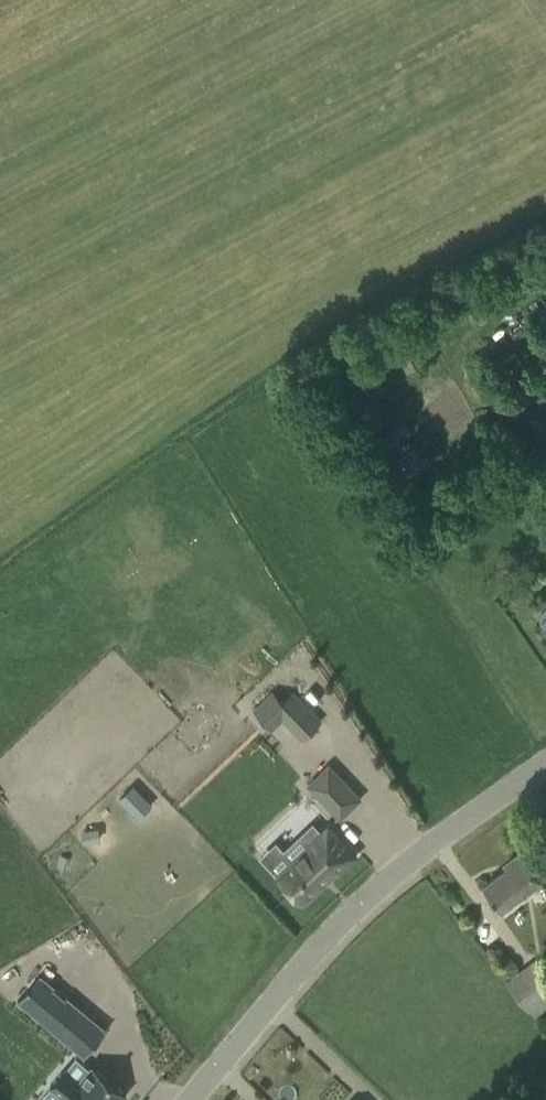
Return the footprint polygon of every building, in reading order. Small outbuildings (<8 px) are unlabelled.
[(273,691),(254,710),(262,719),(269,725),(270,724),(282,712),(302,733),(305,736),(320,721),(291,691),(282,700),(273,691)] [(328,764),(306,784),(339,818),(360,798),(328,764)] [(133,784),(118,798),(138,818),(152,805),(133,784)] [(328,825),(276,874),(300,899),(303,902),(307,898),(332,875),(336,870),(337,871),(338,872),(356,854),(328,825)] [(539,879),(520,853),(505,864),(507,867),(484,884),(492,894),(490,895),(493,899),(494,898),(502,907),(539,879)] [(545,996),(545,979),(532,961),(507,981),(535,1016),(545,1007),(545,1000),(544,998),(545,996)] [(40,973),(18,1000),(51,1027),(84,1055),(106,1028),(73,1001),(67,996),(66,997),(53,987),(54,985),(40,973)] [(76,1083),(62,1071),(48,1087),(63,1099),(120,1099),(124,1095),(90,1067),(76,1083)]
